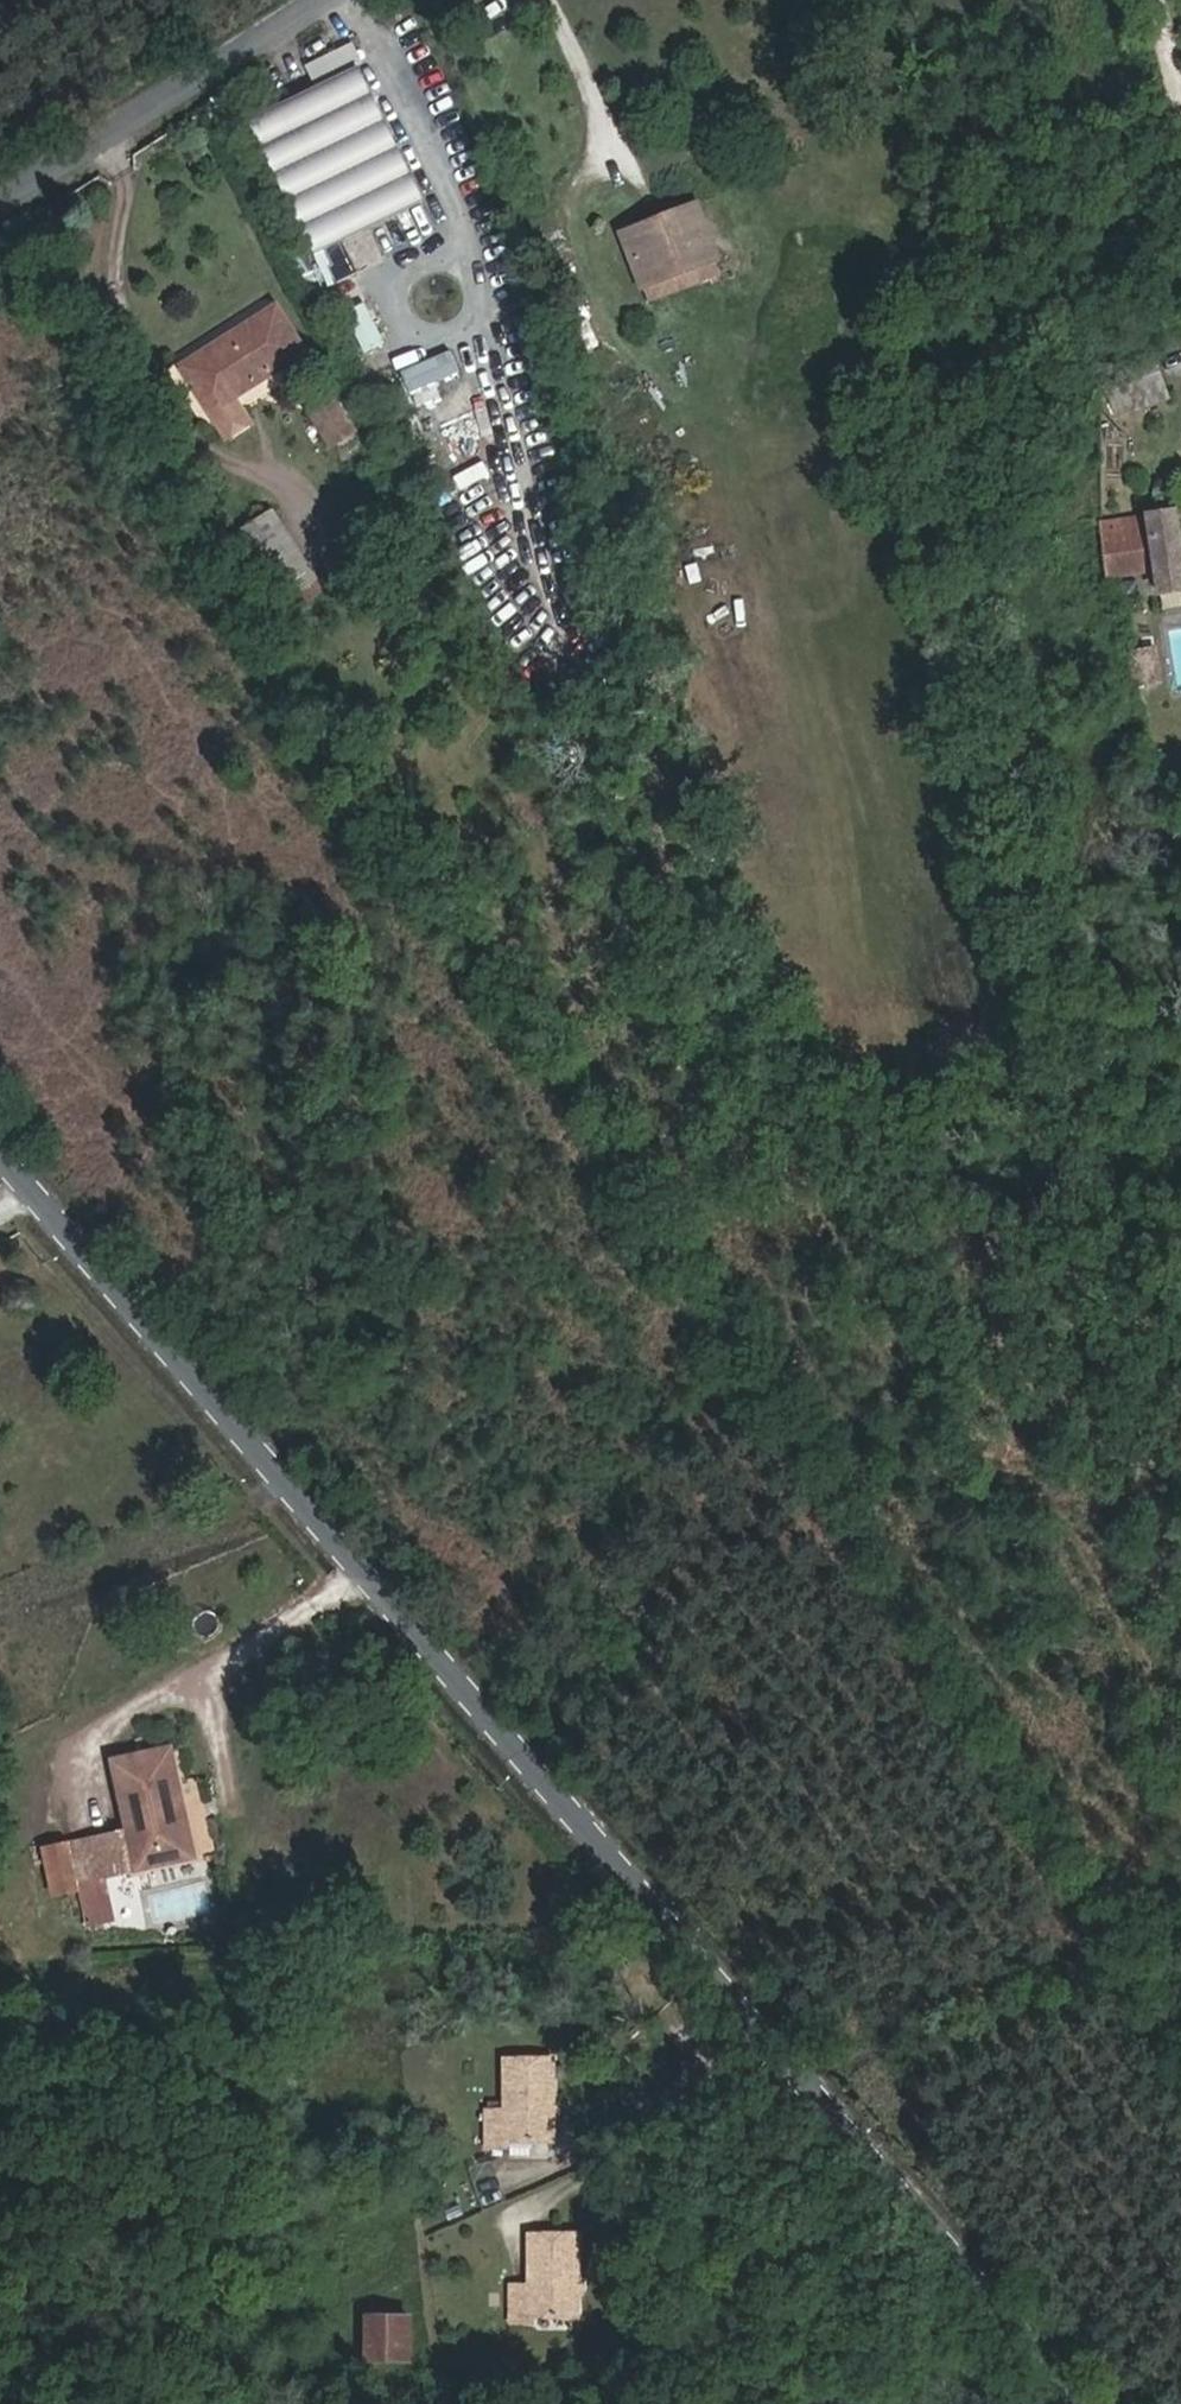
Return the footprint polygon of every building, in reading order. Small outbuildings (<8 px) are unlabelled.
[(246,129),(310,265),(418,210),(354,75),(246,129)] [(634,299),(712,268),(690,210),(661,222),(665,236),(617,254),(634,299)] [(613,240),(617,254),(665,236),(661,222),(613,240)] [(226,443),(246,430),(230,404),(301,358),(274,315),(182,375),(226,443)] [(454,346),(406,367),(416,389),(463,368),(454,346)] [(1172,394),(1159,359),(1110,377),(1123,413),(1172,394)] [(330,411),(310,425),(330,455),(350,440),(330,411)] [(1180,596),(1180,515),(1116,522),(1123,580),(1169,575),(1173,598),(1180,596)] [(313,590),(268,523),(240,543),(284,609),(313,590)] [(126,1832),(133,1870),(193,1857),(170,1749),(112,1761),(126,1832)] [(133,1870),(126,1832),(68,1843),(83,1922),(111,1916),(102,1876),(133,1870)] [(503,2143),(551,2142),(549,2062),(502,2063),(503,2114),(484,2115),(484,2148),(504,2149),(503,2143)] [(574,2236),(527,2236),(527,2287),(508,2287),(509,2321),(528,2321),(528,2315),(574,2315),(574,2236)] [(405,2358),(406,2318),(366,2318),(365,2358),(405,2358)]
